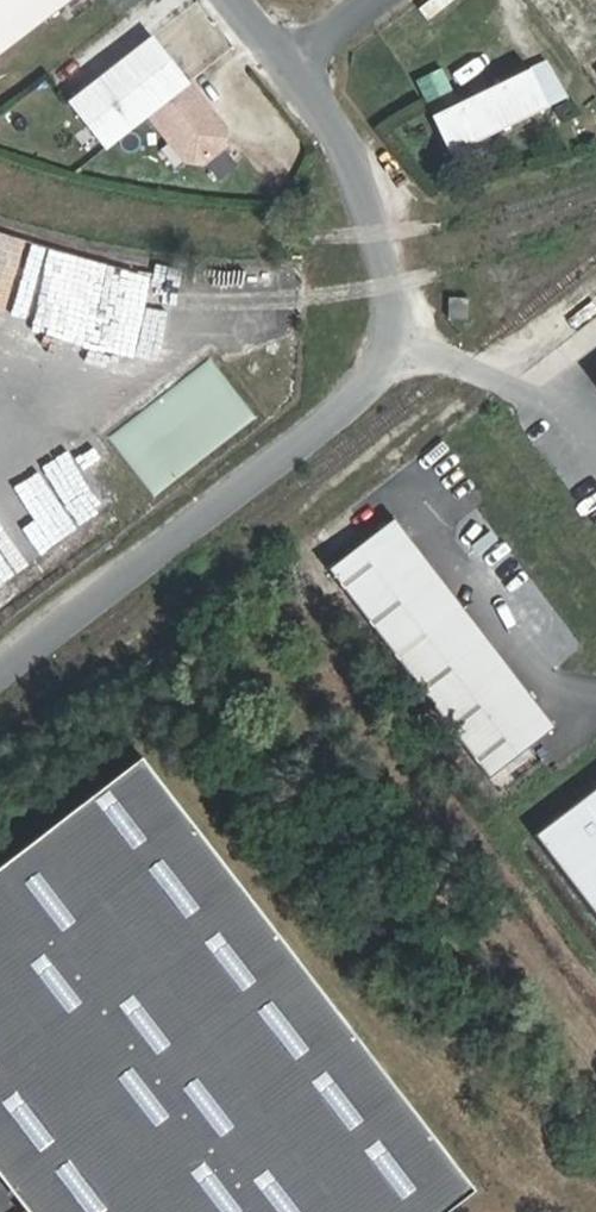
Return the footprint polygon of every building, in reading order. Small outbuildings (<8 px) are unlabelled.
[(74,0),(0,0),(0,57),(74,0)] [(181,90),(145,43),(61,108),(97,155),(181,90)] [(447,65),(421,76),(433,102),(459,91),(447,65)] [(540,108),(523,70),(425,117),(444,155),(540,108)] [(98,258),(94,272),(113,277),(103,313),(138,322),(151,272),(98,258)] [(450,318),(450,297),(431,297),(431,318),(450,318)] [(530,731),(370,522),(302,573),(464,782),(530,731)] [(129,749),(0,846),(0,1196),(12,1211),(430,1211),(458,1191),(129,749)]
